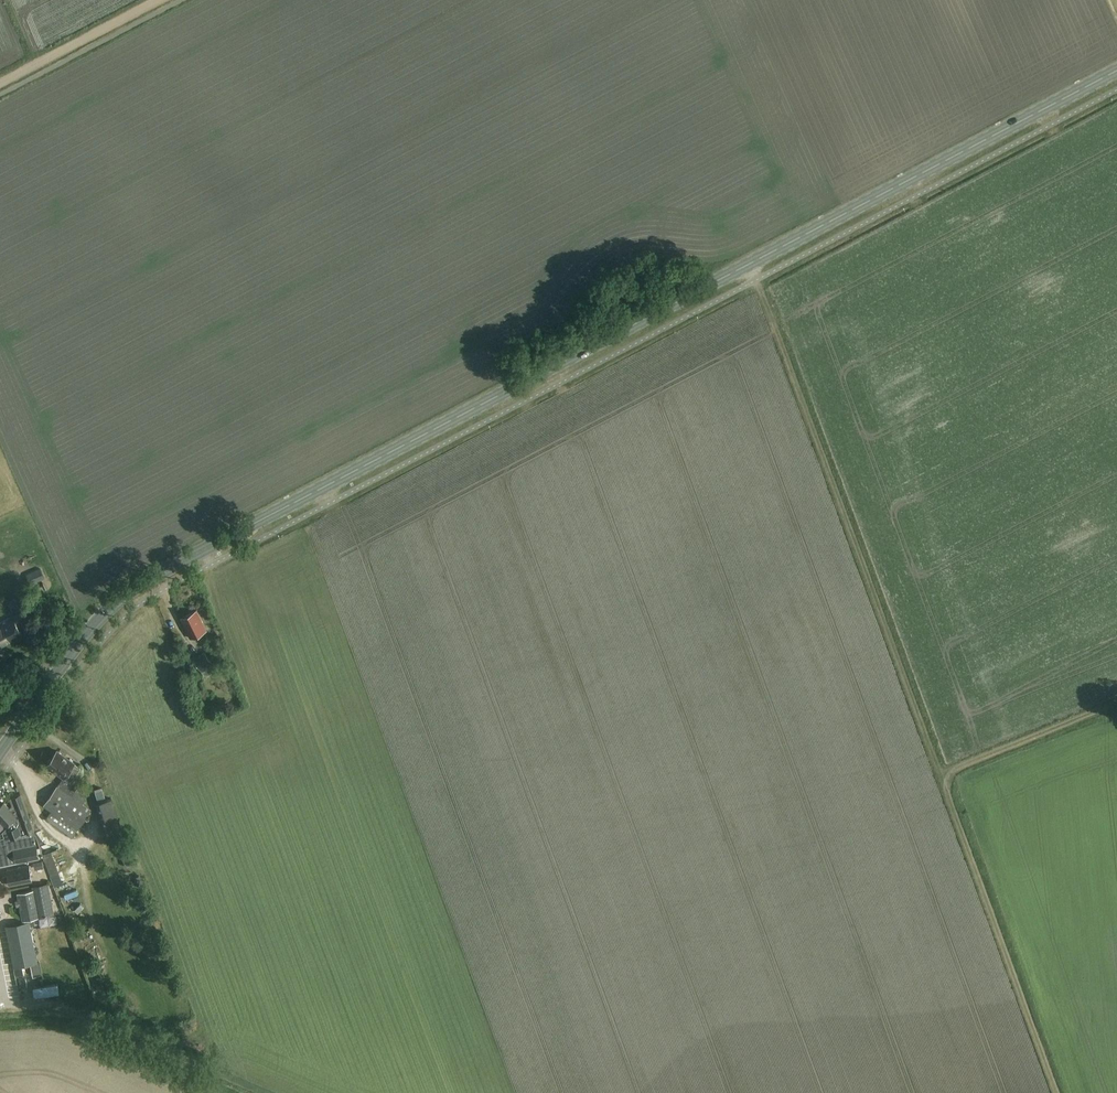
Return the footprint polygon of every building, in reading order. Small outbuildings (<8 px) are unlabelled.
[(207,630),(197,611),(181,618),(188,632),(188,633),(191,638),(207,630)] [(13,616),(0,623),(0,646),(22,635),(13,616)] [(212,662),(205,652),(194,659),(201,670),(212,662)] [(47,766),(64,778),(58,786),(57,786),(44,805),(52,811),(46,820),(72,837),(77,829),(91,810),(71,796),(78,787),(73,784),(83,769),(74,763),(75,763),(57,751),(47,766)] [(127,844),(112,798),(99,802),(114,848),(127,844)] [(0,807),(0,822),(6,829),(2,832),(4,837),(0,839),(0,852),(3,852),(1,844),(5,843),(22,837),(23,840),(36,835),(23,802),(21,803),(20,799),(11,802),(12,806),(9,808),(4,803),(2,805),(0,807)] [(42,845),(46,850),(53,845),(49,840),(42,845)] [(59,873),(52,851),(42,855),(50,877),(59,873)] [(32,880),(29,864),(5,868),(9,885),(32,880)] [(55,915),(49,884),(33,887),(33,891),(18,894),(23,921),(55,915)] [(38,962),(29,922),(6,927),(14,967),(38,962)]
